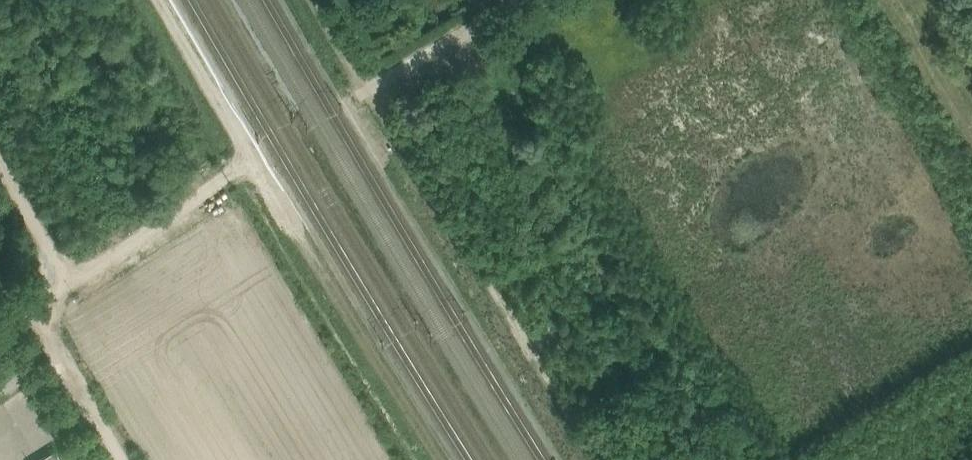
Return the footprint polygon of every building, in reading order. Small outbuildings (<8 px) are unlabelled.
[(56,450),(40,459),(62,459),(56,450)]
